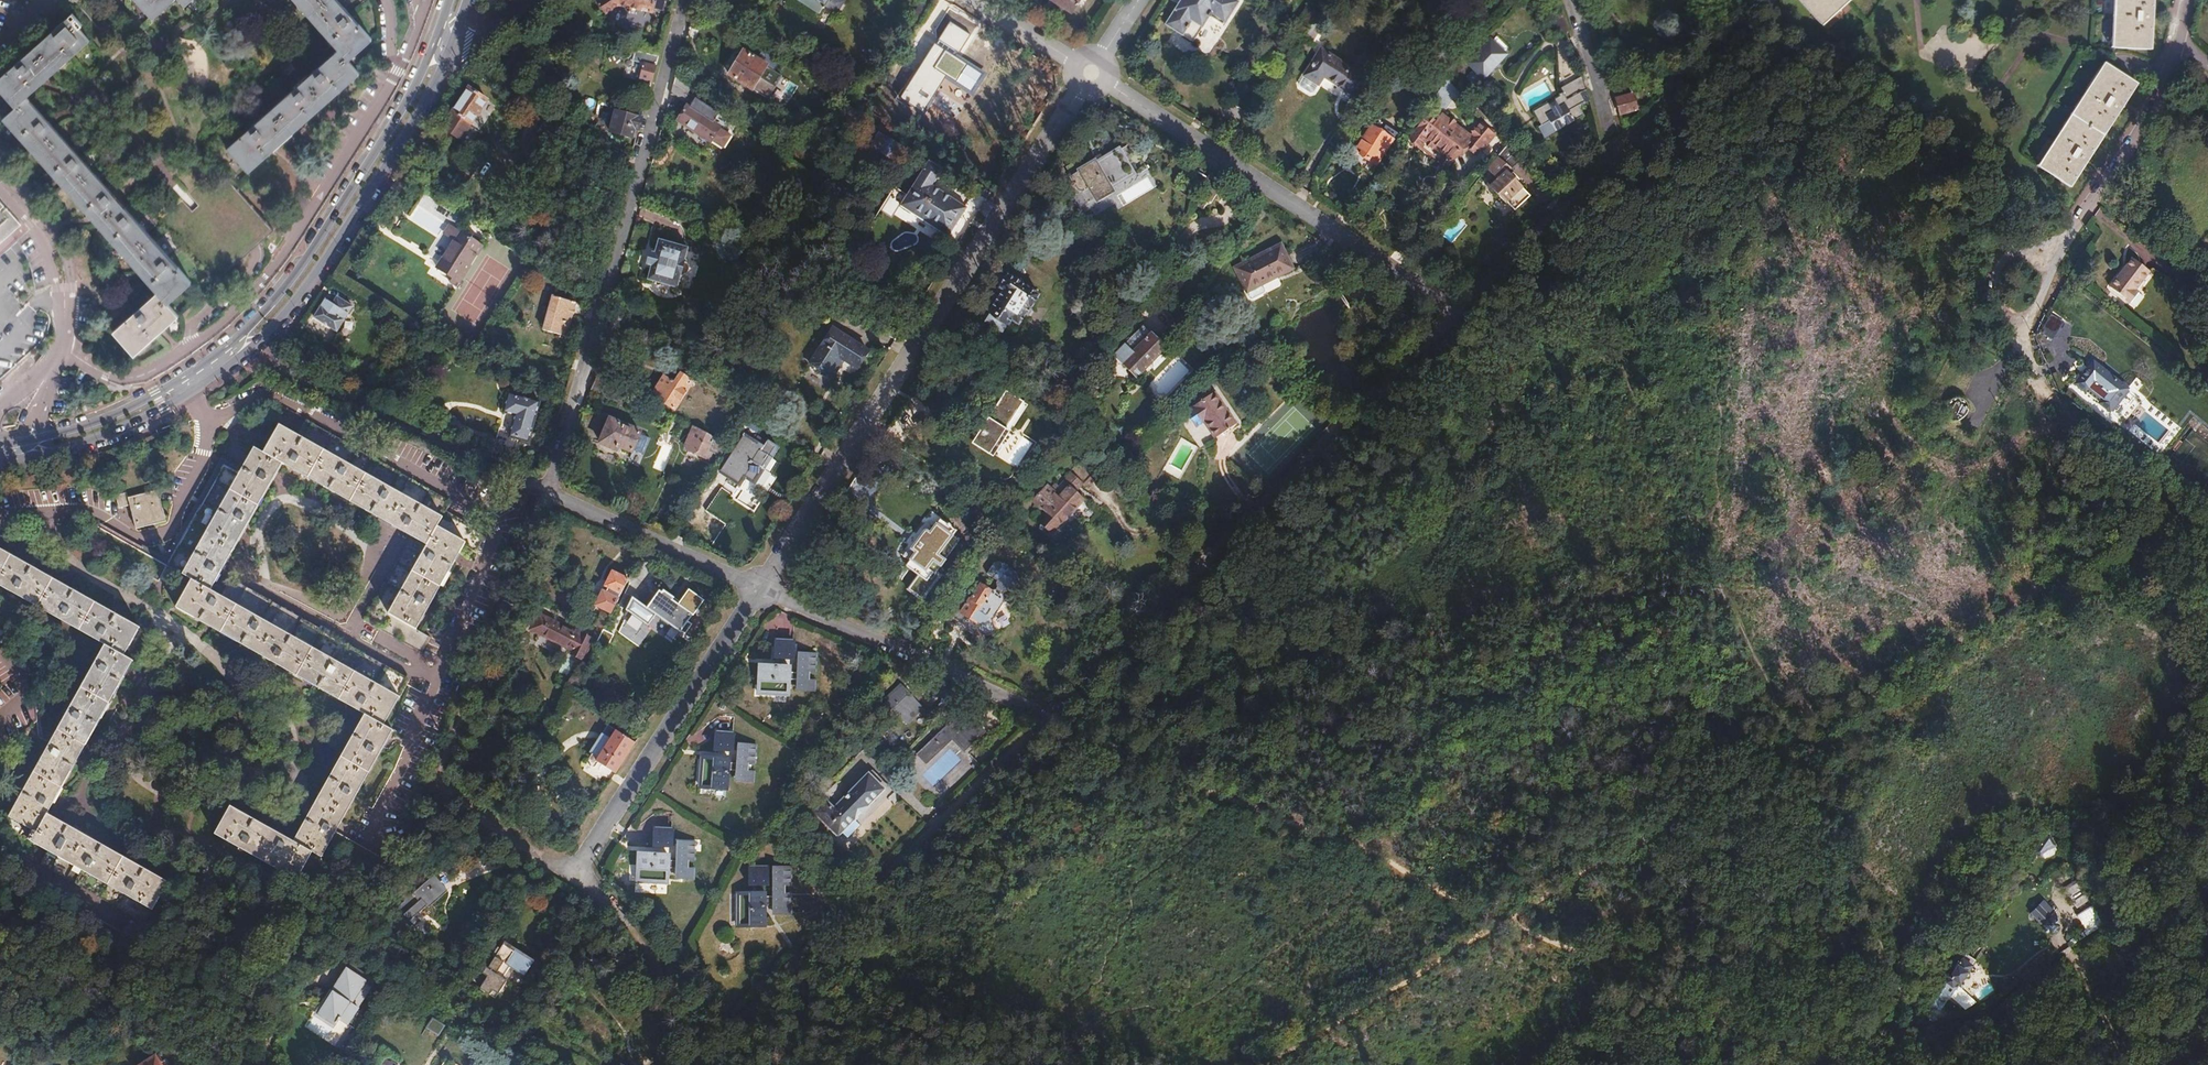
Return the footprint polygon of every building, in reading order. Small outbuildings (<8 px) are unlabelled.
[(168,0),(134,0),(150,17),(168,0)] [(338,48),(347,58),(370,38),(335,0),(294,0),(338,48)] [(605,14),(618,5),(652,12),(653,8),(662,10),(664,0),(596,0),(605,14)] [(820,12),(825,4),(837,12),(845,0),(802,0),(820,12)] [(1071,11),(1078,0),(1054,0),(1071,11)] [(1236,0),(1181,0),(1166,24),(1182,35),(1192,19),(1203,26),(1211,14),(1225,22),(1238,2),(1236,0)] [(1819,23),(1844,0),(1799,0),(1819,23)] [(2151,51),(2154,0),(2119,0),(2117,50),(2151,51)] [(1298,18),(1309,25),(1316,14),(1305,6),(1298,18)] [(22,97),(84,41),(63,17),(0,75),(0,95),(11,107),(22,97)] [(1466,76),(1476,85),(1506,55),(1491,40),(1468,64),(1473,69),(1466,76)] [(907,91),(939,111),(950,94),(936,84),(954,56),(936,45),(907,91)] [(347,58),(338,48),(225,148),(246,172),(359,71),(347,58)] [(636,94),(647,96),(658,55),(635,49),(632,59),(645,63),(636,94)] [(728,73),(751,88),(766,65),(743,50),(728,73)] [(792,59),(800,64),(804,56),(797,51),(792,59)] [(1324,81),(1355,101),(1367,83),(1323,53),(1305,80),(1301,86),(1302,89),(1311,96),(1314,95),(1318,89),(1319,89),(1324,81)] [(2043,171),(2071,189),(2137,86),(2109,68),(2043,171)] [(674,83),(688,92),(695,81),(678,69),(674,83)] [(1587,94),(1581,71),(1560,86),(1562,89),(1558,92),(1560,93),(1534,111),(1543,124),(1540,126),(1546,136),(1575,116),(1569,107),(1587,94)] [(687,101),(691,94),(688,92),(674,83),(672,91),(687,101)] [(1462,96),(1447,85),(1432,105),(1438,109),(1440,107),(1446,111),(1454,100),(1457,103),(1462,96)] [(490,100),(468,86),(442,126),(464,140),(490,100)] [(1631,95),(1616,100),(1620,115),(1636,110),(1631,95)] [(156,247),(22,97),(11,107),(0,118),(0,121),(154,293),(164,304),(188,283),(156,247)] [(714,122),(721,113),(697,97),(691,107),(689,105),(680,119),(711,140),(712,138),(717,141),(723,131),(718,128),(720,126),(714,122)] [(634,128),(637,129),(641,118),(615,111),(610,132),(631,138),(634,128)] [(1487,146),(1496,133),(1490,129),(1489,130),(1482,125),(1472,140),(1443,119),(1439,123),(1432,117),(1429,118),(1423,126),(1422,126),(1411,142),(1448,169),(1457,155),(1463,159),(1471,149),(1479,155),(1482,151),(1484,152),(1486,148),(1487,146)] [(1355,151),(1376,166),(1399,134),(1388,126),(1386,129),(1379,125),(1376,122),(1373,126),(1355,151)] [(880,150),(888,155),(898,161),(906,147),(899,143),(902,139),(892,133),(890,136),(881,131),(872,145),(880,150)] [(549,144),(536,136),(526,151),(539,159),(549,144)] [(1525,158),(1511,143),(1488,170),(1496,179),(1488,187),(1506,205),(1508,203),(1516,212),(1530,198),(1505,171),(1508,167),(1512,171),(1525,158)] [(878,170),(888,155),(880,150),(871,165),(878,170)] [(1098,196),(1133,176),(1118,152),(1083,172),(1078,163),(1066,170),(1080,192),(1092,186),(1098,196)] [(901,205),(948,236),(967,207),(934,185),(943,171),(929,161),(907,194),(895,186),(859,241),(872,250),(901,205)] [(169,236),(156,247),(188,283),(199,296),(271,231),(228,183),(216,194),(202,180),(155,222),(169,236)] [(1326,192),(1340,201),(1345,193),(1332,184),(1326,192)] [(14,222),(0,206),(0,235),(14,222)] [(1457,218),(1443,235),(1452,243),(1467,226),(1457,218)] [(23,232),(14,222),(0,235),(0,252),(23,232)] [(484,243),(451,222),(445,230),(431,253),(434,255),(431,260),(454,275),(461,279),(469,267),(483,244),(484,243)] [(647,281),(677,289),(681,275),(684,276),(687,275),(689,267),(687,265),(684,264),(688,249),(658,241),(647,281)] [(1242,289),(1264,278),(1266,281),(1291,269),(1278,243),(1230,267),(1242,289)] [(1175,269),(1160,259),(1151,273),(1167,283),(1175,269)] [(2134,262),(2126,272),(2143,285),(2151,275),(2134,262)] [(2143,285),(2126,272),(2112,290),(2132,306),(2140,296),(2137,293),(2143,285)] [(461,279),(454,275),(452,279),(458,283),(461,279)] [(986,322),(1004,334),(1009,325),(1011,326),(1014,323),(1020,327),(1031,310),(1033,312),(1043,298),(1024,286),(1025,284),(1025,281),(1019,277),(1015,277),(1013,279),(1009,276),(999,291),(1003,293),(991,312),(992,314),(986,322)] [(1270,289),(1267,284),(1246,295),(1249,301),(1270,289)] [(176,317),(164,304),(154,293),(109,334),(131,357),(176,317)] [(545,329),(567,336),(577,303),(555,296),(545,329)] [(326,299),(314,317),(337,332),(349,314),(354,307),(338,297),(334,304),(326,299)] [(832,328),(809,363),(826,374),(838,356),(842,359),(856,368),(867,352),(832,328)] [(953,345),(960,334),(951,328),(945,339),(953,345)] [(1116,356),(1139,378),(1151,365),(1162,354),(1167,348),(1152,335),(1150,337),(1141,329),(1116,356)] [(1166,357),(1162,354),(1151,365),(1155,368),(1166,357)] [(838,356),(826,374),(831,377),(842,359),(838,356)] [(600,375),(610,380),(614,371),(598,363),(595,372),(600,375)] [(2111,415),(2118,421),(2136,399),(2130,394),(2097,367),(2079,388),(2088,395),(2097,385),(2112,397),(2103,408),(2111,415)] [(656,395),(674,407),(693,379),(681,371),(674,381),(668,377),(656,395)] [(624,402),(630,390),(625,388),(618,400),(624,402)] [(496,431),(527,440),(537,399),(506,391),(496,431)] [(1236,423),(1214,391),(1185,412),(1196,427),(1204,421),(1215,438),(1236,423)] [(988,457),(1022,404),(1003,392),(969,445),(988,457)] [(2136,399),(2118,421),(2123,425),(2142,403),(2136,399)] [(1964,422),(1967,420),(1968,417),(1969,414),(1969,411),(1967,409),(1965,406),(1963,405),(1960,405),(1957,405),(1954,407),(1952,409),(1951,412),(1951,415),(1951,417),(1953,420),(1955,422),(1958,423),(1961,423),(1964,422)] [(1032,450),(1052,422),(1035,410),(1015,439),(1032,450)] [(757,431),(764,422),(756,417),(750,426),(757,431)] [(618,444),(632,450),(640,431),(626,425),(626,424),(611,418),(601,442),(616,449),(618,444)] [(191,578),(209,588),(280,464),(425,546),(386,614),(372,606),(364,620),(421,654),(430,640),(415,631),(463,547),(474,553),(484,535),(472,528),(474,526),(446,510),(450,503),(305,420),(296,434),(279,425),(261,453),(252,448),(236,477),(221,469),(167,563),(167,564),(182,572),(181,574),(191,578)] [(709,458),(720,438),(694,424),(684,444),(709,458)] [(767,440),(763,447),(745,435),(720,473),(738,485),(744,477),(753,483),(764,467),(772,472),(779,461),(771,456),(777,446),(767,440)] [(718,463),(730,443),(720,438),(709,458),(718,463)] [(665,471),(671,450),(660,447),(655,469),(665,471)] [(1036,522),(1048,533),(1057,525),(1059,527),(1083,502),(1076,495),(1096,474),(1081,461),(1057,485),(1055,483),(1050,489),(1047,486),(1032,501),(1045,514),(1036,522)] [(127,497),(125,491),(114,494),(117,506),(128,504),(134,527),(165,520),(157,490),(127,497)] [(926,570),(933,575),(951,550),(944,545),(954,531),(938,520),(928,533),(923,530),(916,540),(920,544),(908,560),(925,572),(926,570)] [(167,564),(167,563),(96,524),(87,541),(157,580),(167,564)] [(103,646),(123,658),(139,630),(0,550),(0,588),(103,646)] [(611,613),(629,578),(612,571),(604,588),(607,589),(606,591),(603,590),(595,606),(611,613)] [(209,588),(191,578),(174,608),(364,714),(382,724),(406,682),(227,582),(220,595),(209,588)] [(522,591),(535,596),(537,589),(525,584),(522,591)] [(992,587),(989,591),(980,585),(974,594),(967,589),(959,600),(951,614),(952,618),(967,627),(968,631),(975,635),(973,638),(981,643),(985,636),(993,629),(994,625),(994,615),(1006,596),(1004,590),(997,585),(992,587)] [(649,604),(681,630),(694,613),(673,597),(674,595),(665,589),(664,590),(660,588),(649,604)] [(1014,601),(1006,596),(994,615),(994,625),(1002,626),(1015,605),(1014,601)] [(603,628),(597,626),(592,637),(575,629),(574,631),(538,613),(531,628),(573,649),(571,652),(582,658),(591,641),(596,643),(603,628)] [(777,656),(794,657),(795,641),(778,640),(777,656)] [(132,662),(123,658),(103,646),(8,817),(36,832),(46,815),(132,662)] [(760,692),(789,694),(790,680),(800,680),(799,689),(815,690),(816,680),(809,680),(809,669),(816,669),(817,653),(801,652),(800,669),(791,669),(791,665),(764,663),(763,673),(761,673),(760,692)] [(489,677),(503,682),(506,673),(492,668),(489,677)] [(905,726),(921,711),(907,696),(904,699),(897,691),(883,703),(905,726)] [(927,764),(952,739),(963,750),(983,730),(964,711),(919,756),(927,764)] [(364,714),(293,841),(313,852),(321,857),(327,847),(335,832),(392,730),(382,724),(364,714)] [(591,757),(616,773),(635,743),(617,731),(612,738),(600,757),(593,753),(591,757)] [(735,749),(736,732),(719,732),(717,748),(735,749)] [(600,757),(612,738),(603,733),(591,752),(593,753),(600,757)] [(701,786),(722,787),(722,785),(731,785),(732,773),(742,774),(742,783),(757,784),(758,774),(751,774),(752,764),(759,764),(760,748),(744,747),(743,764),(733,764),(733,759),(704,757),(701,786)] [(839,835),(886,788),(870,773),(836,806),(828,798),(815,811),(839,835)] [(297,880),(313,852),(293,841),(229,805),(214,834),(297,880)] [(168,882),(46,815),(36,832),(30,843),(46,852),(40,864),(145,922),(168,882)] [(672,846),(673,829),(657,827),(655,845),(672,846)] [(335,832),(327,847),(381,877),(389,862),(335,832)] [(2048,852),(2059,846),(2052,833),(2043,845),(2048,852)] [(638,881),(667,883),(668,867),(678,868),(678,878),(694,879),(694,869),(688,869),(689,859),(695,859),(696,843),(680,842),(679,860),(669,859),(669,856),(642,854),(641,864),(640,864),(638,881)] [(753,867),(752,883),(769,883),(769,867),(753,867)] [(739,895),(739,925),(758,925),(759,923),(768,923),(768,908),(778,909),(778,916),(794,915),(794,896),(786,896),(787,887),(794,887),(794,870),(778,869),(778,898),(769,898),(769,895),(739,895)] [(392,923),(401,934),(414,923),(410,919),(444,889),(432,876),(415,891),(410,886),(400,895),(404,901),(398,907),(404,914),(392,923)] [(2077,884),(2066,891),(2077,908),(2087,901),(2077,884)] [(2029,914),(2051,937),(2061,928),(2052,918),(2055,916),(2042,902),(2029,914)] [(2079,914),(2091,935),(2102,928),(2091,908),(2079,914)] [(479,989),(494,998),(506,981),(501,978),(508,968),(522,977),(531,962),(503,944),(489,967),(486,967),(482,973),(487,976),(479,989)] [(1962,964),(1946,985),(1952,990),(1955,986),(1959,989),(1972,971),(1962,964)] [(351,1003),(364,983),(345,971),(332,990),(333,991),(318,1013),(335,1024),(336,1023),(338,1023),(340,1019),(348,1024),(359,1007),(351,1003)] [(371,988),(364,983),(351,1003),(359,1007),(371,988)] [(426,1027),(436,1033),(442,1023),(433,1017),(426,1027)] [(154,1054),(137,1064),(161,1064),(154,1054)]
